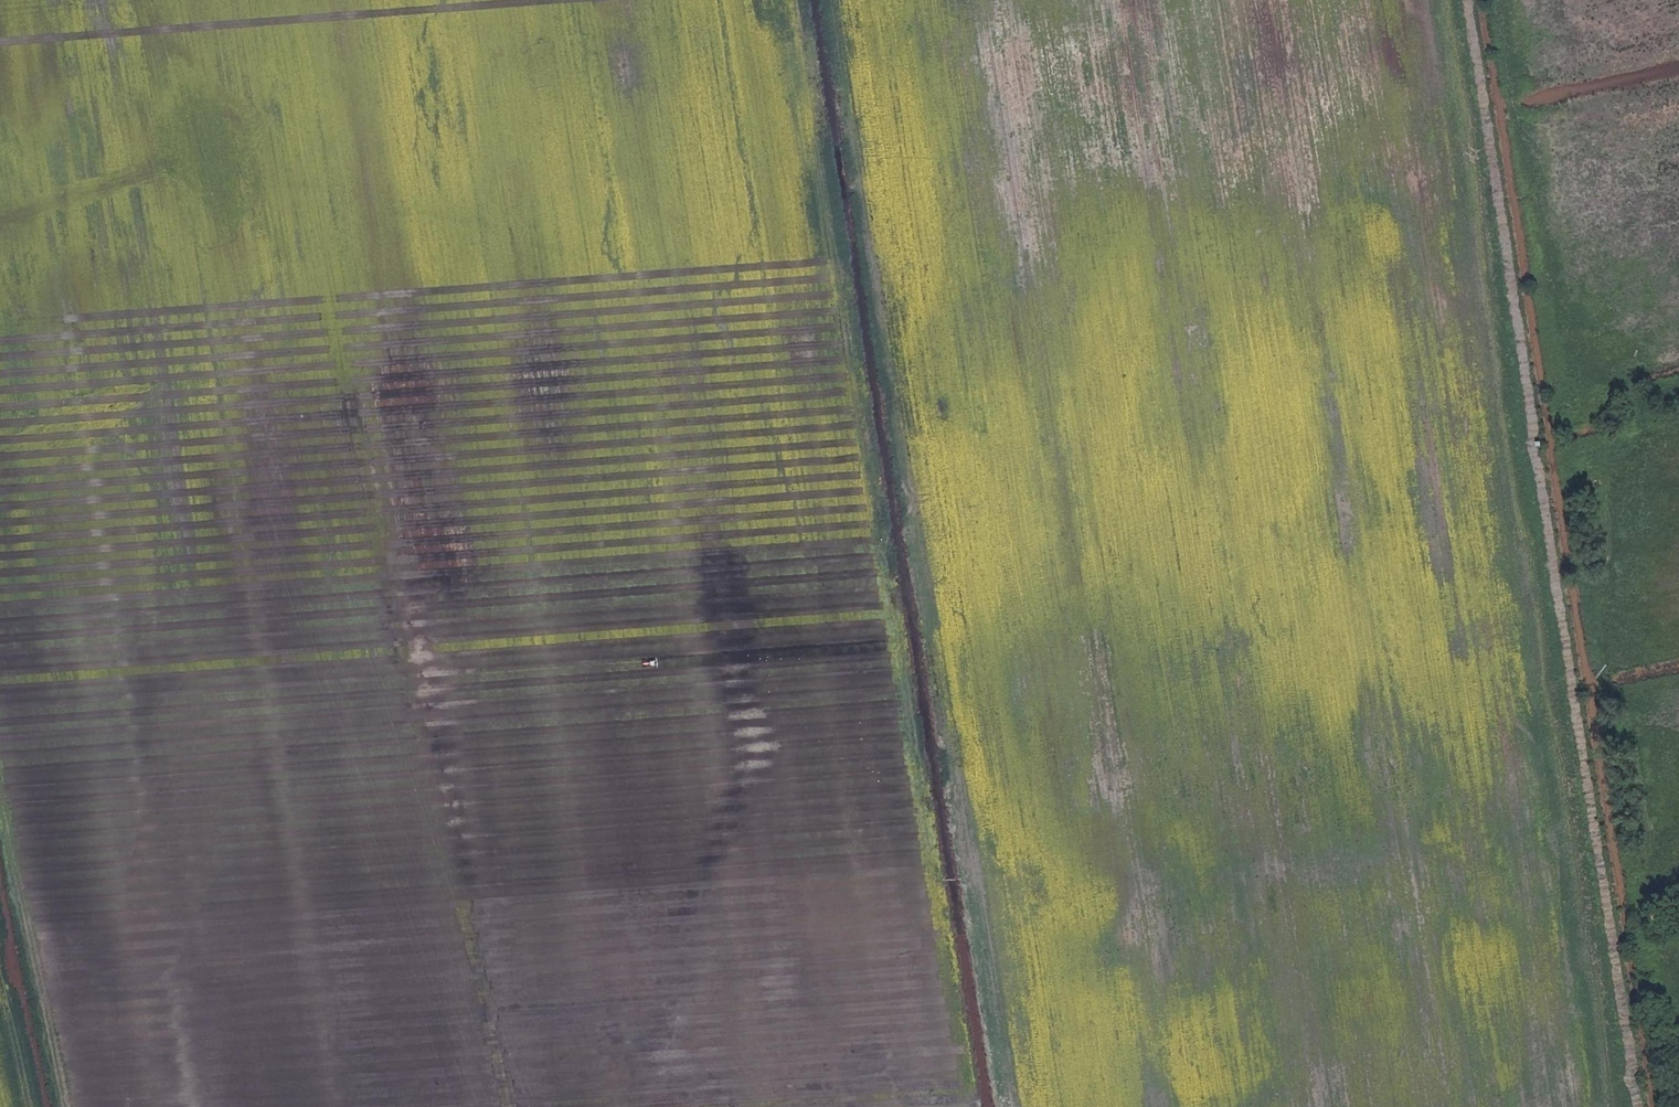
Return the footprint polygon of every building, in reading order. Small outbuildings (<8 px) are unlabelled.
[(1578,404),(1564,407),(1567,423),(1581,420),(1578,404)]
